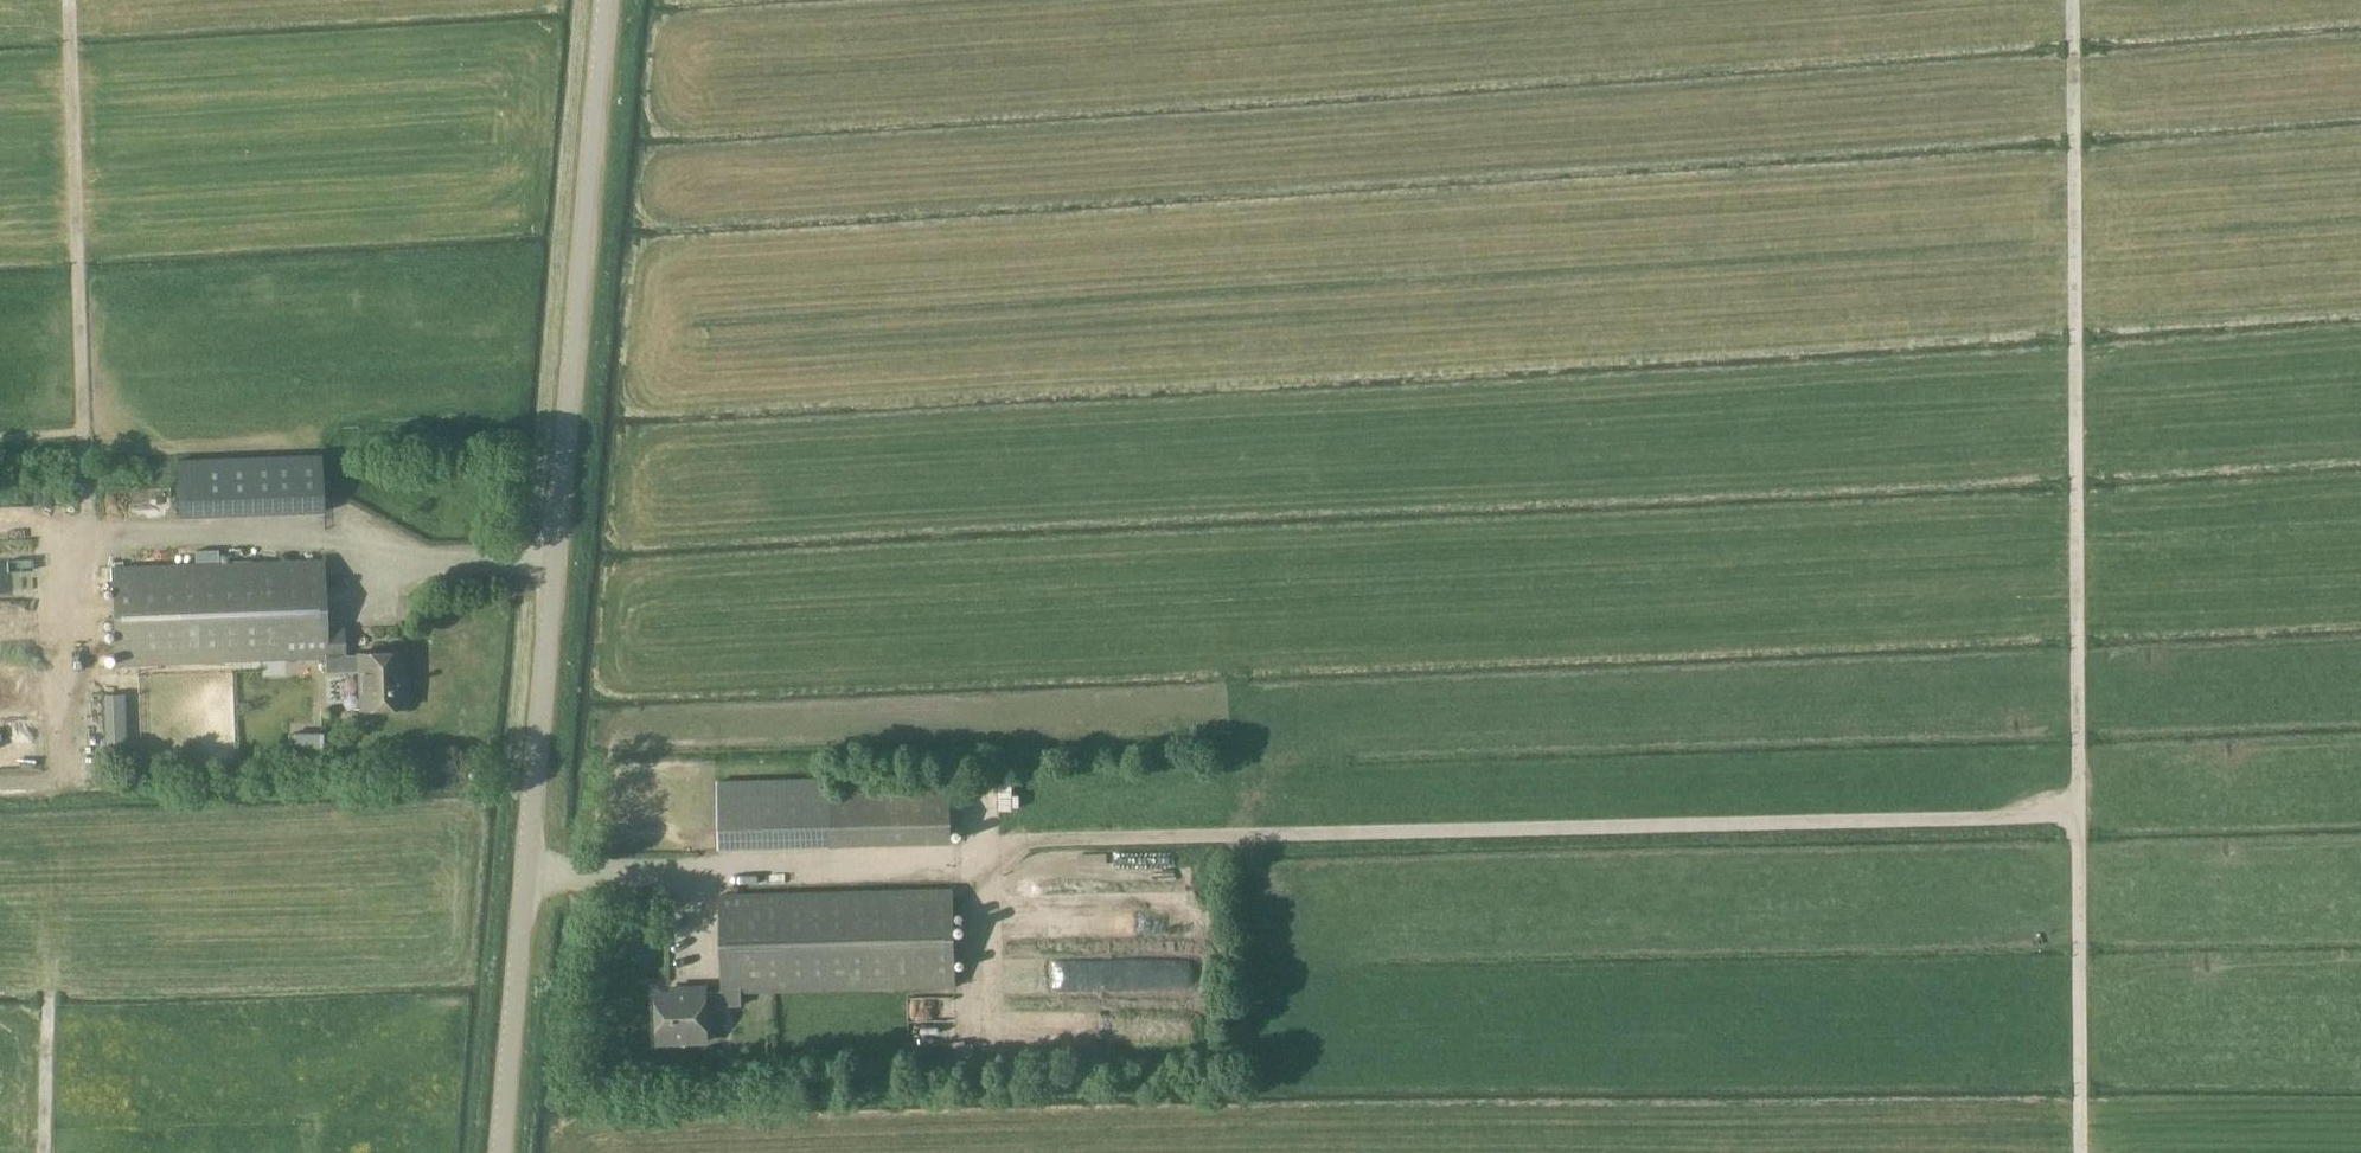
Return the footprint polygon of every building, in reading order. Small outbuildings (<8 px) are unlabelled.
[(320,455),(177,460),(179,517),(323,512),(320,455)] [(113,568),(116,666),(326,658),(326,672),(361,671),(362,710),(407,708),(406,687),(401,687),(400,652),(361,653),(361,655),(346,656),(344,629),(326,630),(323,560),(113,568)] [(107,745),(126,744),(124,693),(104,694),(107,745)] [(721,843),(831,840),(831,771),(721,771),(721,843)] [(706,992),(706,987),(685,988),(685,993),(656,993),(658,1043),(708,1041),(707,1006),(741,1005),(741,993),(954,987),(952,889),(720,895),(723,992),(706,992)]
